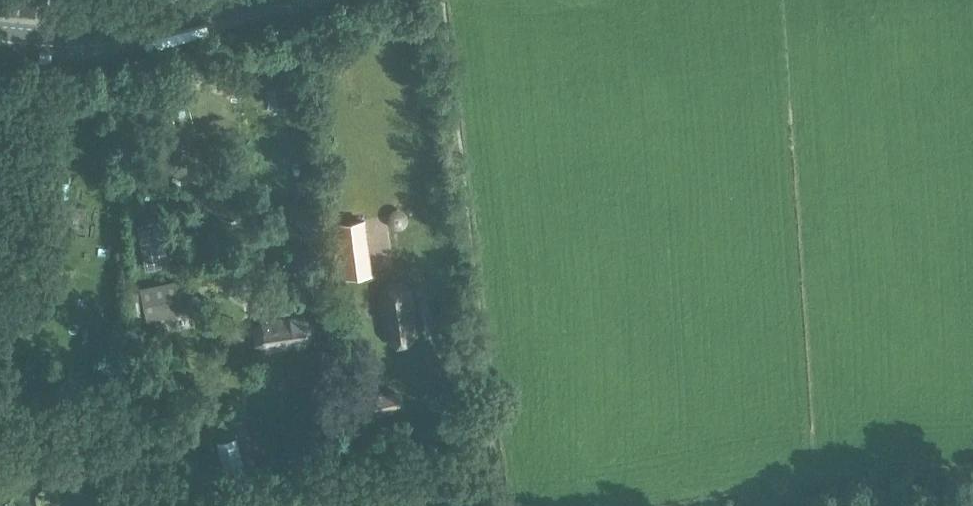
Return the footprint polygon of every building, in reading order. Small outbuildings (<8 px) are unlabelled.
[(20,13),(21,0),(0,0),(0,11),(20,13)] [(24,14),(47,16),(48,0),(25,0),(24,14)] [(165,218),(138,223),(146,266),(172,261),(165,218)] [(370,258),(366,218),(336,221),(341,261),(370,258)] [(53,268),(50,261),(33,269),(36,276),(53,268)] [(387,336),(397,344),(409,342),(416,332),(410,293),(400,285),(388,288),(382,297),(387,336)] [(154,315),(160,314),(181,310),(176,287),(149,293),(154,315)] [(188,295),(191,310),(201,308),(200,305),(202,305),(201,294),(199,295),(198,293),(188,295)] [(258,342),(267,349),(307,343),(313,333),(312,321),(303,314),(262,320),(256,329),(258,342)] [(404,407),(400,389),(369,396),(372,414),(404,407)]
